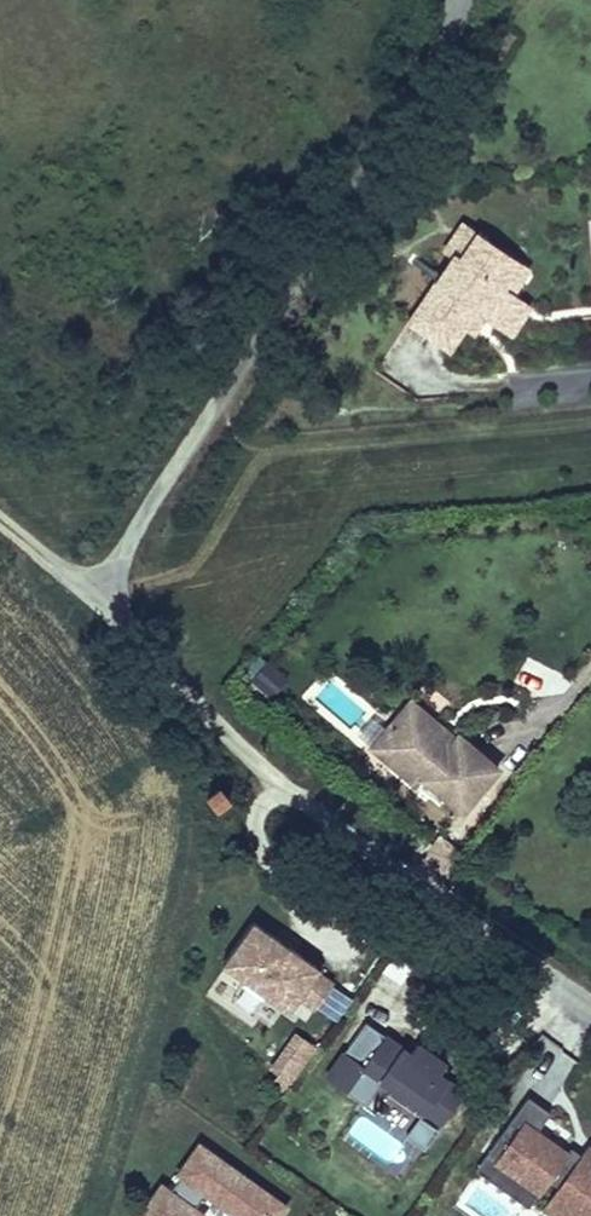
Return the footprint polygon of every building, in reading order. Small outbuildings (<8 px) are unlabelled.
[(469,238),(454,229),(439,251),(448,257),(454,261),(469,238)] [(511,264),(469,238),(454,261),(448,257),(402,329),(443,355),(459,329),(468,314),(485,325),(503,297),(494,291),(511,264)] [(527,273),(511,264),(494,291),(503,297),(485,325),(468,314),(459,329),(483,344),(493,330),(505,337),(523,307),(511,299),(527,273)] [(286,678),(264,660),(241,688),(263,706),(286,678)] [(460,743),(465,737),(423,700),(419,706),(460,743)] [(419,706),(389,738),(409,756),(402,765),(426,786),(433,777),(471,810),(508,766),(469,732),(465,737),(460,743),(419,706)] [(409,756),(389,738),(381,747),(402,765),(409,756)] [(219,786),(206,797),(218,812),(232,802),(219,786)] [(319,969),(254,923),(224,965),(289,1012),(300,997),(317,1009),(333,986),(316,974),(319,969)] [(439,1075),(446,1065),(420,1046),(413,1056),(368,1024),(332,1074),(351,1087),(347,1093),(365,1106),(383,1082),(426,1112),(443,1124),(465,1094),(439,1075)] [(294,1085),(317,1052),(297,1039),(274,1071),(294,1085)] [(589,1148),(583,1156),(571,1174),(560,1166),(569,1154),(538,1132),(551,1113),(529,1097),(491,1151),(501,1158),(497,1164),(540,1194),(549,1181),(560,1189),(545,1210),(554,1215),(590,1215),(590,1149),(589,1148)] [(425,1150),(443,1124),(426,1112),(407,1138),(425,1150)] [(201,1145),(179,1174),(182,1176),(171,1192),(162,1186),(141,1215),(203,1215),(196,1209),(207,1194),(233,1212),(231,1215),(269,1215),(270,1215),(271,1215),(281,1215),(287,1207),(201,1145)] [(571,1174),(583,1156),(572,1149),(569,1154),(560,1166),(571,1174)] [(540,1194),(497,1164),(501,1158),(491,1151),(476,1171),(529,1209),(540,1194)]
